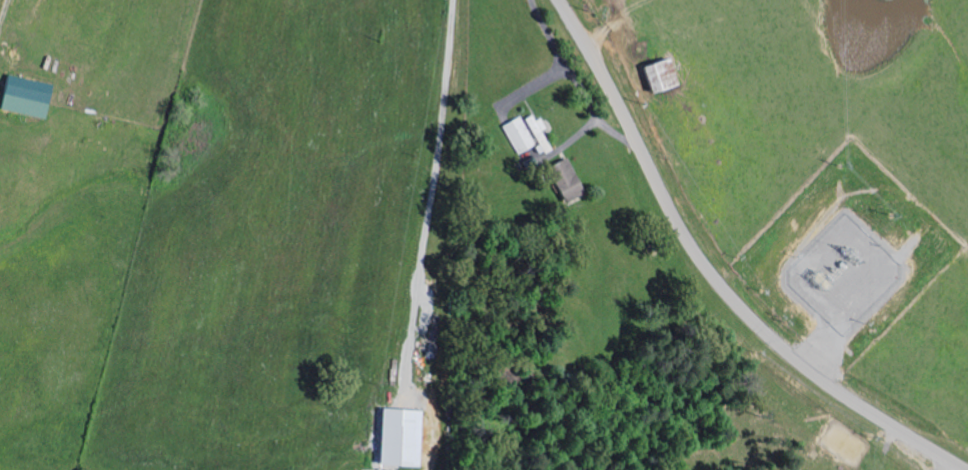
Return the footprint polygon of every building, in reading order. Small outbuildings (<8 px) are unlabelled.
[(634,66),(643,93),(671,83),(662,57),(634,66)] [(513,154),(530,146),(534,156),(548,149),(531,111),(500,125),(513,154)] [(541,168),(559,203),(579,193),(561,157),(541,168)] [(411,466),(413,410),(374,409),(372,465),(411,466)]
